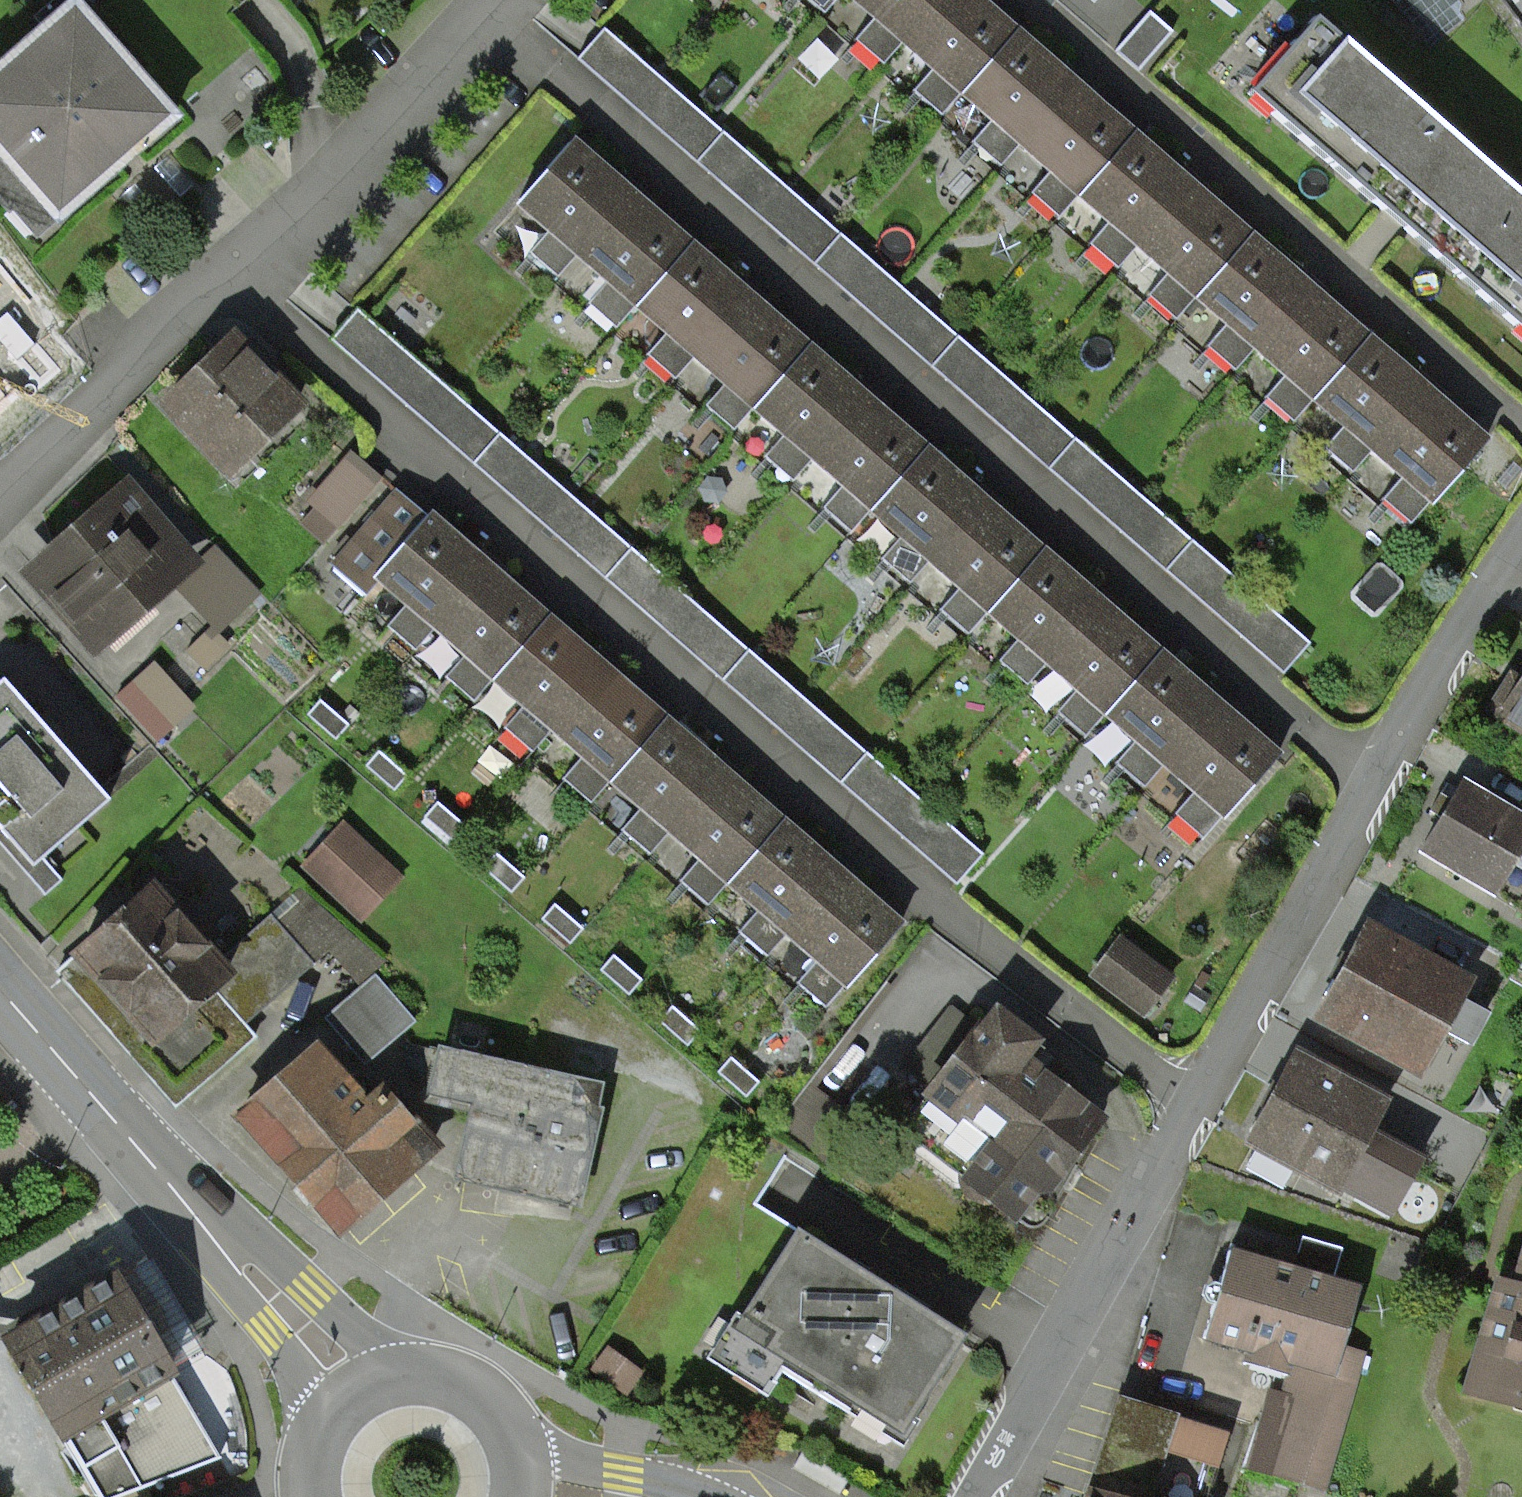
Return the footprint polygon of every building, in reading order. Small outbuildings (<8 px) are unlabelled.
[(835,0),(808,0),(823,13),(835,0)] [(963,91),(1011,34),(973,0),(858,0),(875,15),(854,39),(882,64),(904,39),(934,65),(912,90),(941,116),(963,91)] [(1461,0),(1391,0),(1428,49),(1467,19),(1459,9),(1465,5),(1461,0)] [(73,1),(0,65),(0,192),(37,235),(128,155),(173,115),(73,1)] [(1246,95),(1390,220),(1521,334),(1521,202),(1311,20),(1246,95)] [(1058,218),(1079,193),(1129,136),(1077,91),(1063,79),(1011,34),(963,91),(993,117),(971,142),(1000,167),(1021,142),(1052,168),(1029,194),(1058,218)] [(677,91),(650,122),(1283,675),(1310,644),(677,91)] [(1175,320),(1196,295),(1246,238),(1194,192),(1182,182),(1129,136),(1079,193),(1110,220),(1089,245),(1116,269),(1138,244),(1169,270),(1147,296),(1175,320)] [(616,328),(637,304),(687,246),(632,199),(622,190),(567,143),(519,199),(551,227),(528,253),(557,278),(579,252),(609,279),(587,304),(616,328)] [(1293,421),(1314,397),(1364,340),(1312,295),(1298,282),(1246,238),(1196,295),(1227,322),(1205,347),(1234,371),(1255,346),(1286,373),(1265,397),(1293,421)] [(733,431),(755,406),(805,348),(750,301),(742,294),(687,246),(637,304),(667,330),(645,354),(674,379),(695,354),(726,381),(704,406),(733,431)] [(233,340),(166,403),(230,470),(295,404),(250,357),(233,340)] [(1432,498),(1434,501),(1484,444),(1428,395),(1416,385),(1364,340),(1314,397),(1345,423),(1323,449),(1351,473),(1373,447),(1404,474),(1382,499),(1409,523),(1432,498)] [(850,532),(872,507),(922,451),(868,403),(859,396),(805,348),(755,406),(784,432),(763,457),(791,481),(813,456),(843,482),(821,508),(850,532)] [(431,370),(404,402),(953,888),(981,856),(431,370)] [(967,635),(989,610),(1039,553),(984,505),(977,498),(922,451),(872,507),(903,533),(880,559),(908,583),(930,558),(961,585),(939,610),(967,635)] [(474,700),(494,676),(545,619),(492,573),(479,561),(399,492),(342,557),(333,567),(364,595),(380,576),(408,601),(387,626),(414,650),(436,625),(467,651),(446,675),(474,700)] [(126,494),(36,571),(102,648),(125,628),(119,621),(186,564),(157,530),(126,494)] [(1086,737),(1107,712),(1157,655),(1102,608),(1093,600),(1039,553),(989,610),(1019,637),(998,661),(1026,685),(1047,660),(1078,687),(1056,712),(1086,737)] [(590,803),(612,779),(662,721),(609,676),(597,664),(545,619),(494,676),(525,703),(503,727),(531,752),(553,727),(584,754),(562,778),(590,803)] [(1224,813),(1226,815),(1276,757),(1219,708),(1211,701),(1157,655),(1107,712),(1137,737),(1114,763),(1143,788),(1165,762),(1196,788),(1173,815),(1201,839),(1224,813)] [(31,867),(108,801),(2,677),(0,679),(0,831),(4,835),(31,867)] [(1492,710),(1521,729),(1521,681),(1519,685),(1512,680),(1492,710)] [(319,700),(307,715),(336,740),(349,725),(319,700)] [(708,905),(729,880),(779,823),(728,778),(716,769),(662,721),(612,779),(642,805),(620,829),(649,855),(671,830),(701,856),(679,881),(708,905)] [(378,750),(366,765),(395,789),(407,775),(378,750)] [(1421,850),(1521,912),(1521,857),(1517,853),(1521,845),(1521,821),(1462,784),(1454,798),(1421,850)] [(436,802),(424,816),(453,841),(466,827),(436,802)] [(825,1007),(846,983),(848,985),(898,928),(843,879),(832,869),(779,823),(729,880),(760,908),(738,932),(766,956),(787,932),(818,959),(797,982),(825,1007)] [(300,870),(360,925),(400,882),(339,827),(300,870)] [(495,854),(483,868),(512,893),(524,879),(495,854)] [(151,889),(57,972),(176,1107),(256,1037),(245,1025),(314,965),(270,916),(216,963),(151,889)] [(554,904),(542,918),(571,943),(583,929),(554,904)] [(1351,974),(1328,1014),(1423,1067),(1462,990),(1370,938),(1351,974)] [(1118,940),(1094,973),(1144,1013),(1169,980),(1118,940)] [(612,956),(600,970),(629,995),(641,981),(612,956)] [(671,1007),(659,1022),(688,1047),(700,1032),(671,1007)] [(954,1118),(929,1154),(1038,1232),(1093,1155),(1075,1142),(1090,1121),(1023,1074),(1039,1053),(998,1024),(938,1107),(954,1118)] [(602,1088),(409,1046),(399,1052),(432,1092),(464,1099),(463,1106),(475,1110),(458,1176),(573,1206),(602,1088)] [(367,1108),(316,1051),(239,1119),(340,1231),(432,1148),(383,1094),(367,1108)] [(730,1058),(718,1072),(747,1097),(759,1083),(730,1058)] [(1373,1105),(1300,1065),(1279,1103),(1260,1138),(1385,1206),(1410,1160),(1359,1132),(1373,1105)] [(796,1241),(717,1370),(886,1474),(965,1344),(796,1241)] [(1280,1268),(1227,1252),(1202,1338),(1247,1351),(1243,1364),(1287,1377),(1284,1385),(1282,1395),(1301,1400),(1279,1477),(1323,1490),(1362,1352),(1341,1346),(1357,1290),(1329,1282),(1316,1278),(1299,1273),(1291,1271),(1280,1268)] [(1472,1389),(1521,1403),(1521,1271),(1519,1282),(1515,1293),(1501,1289),(1472,1389)] [(10,1339),(101,1496),(114,1496),(217,1459),(112,1280),(22,1332),(10,1339)] [(1087,1496),(1204,1496),(1224,1434),(1118,1400),(1087,1496)] [(800,1452),(792,1467),(839,1494),(848,1479),(800,1452)]
